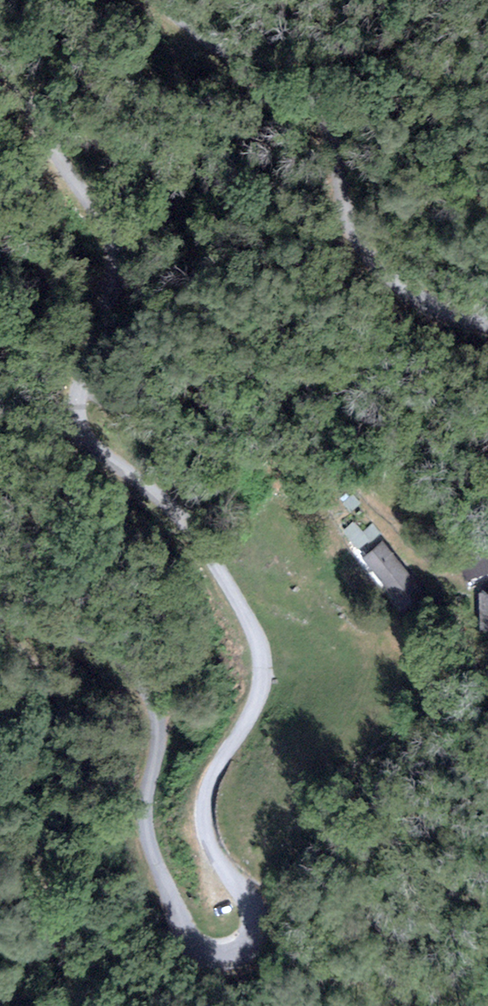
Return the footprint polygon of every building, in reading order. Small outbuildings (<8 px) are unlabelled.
[(361,503),(353,494),(342,504),(350,512),(361,503)] [(344,531),(365,554),(383,537),(372,525),(363,534),(353,523),(344,531)] [(430,596),(384,540),(362,558),(409,614),(430,596)] [(478,594),(480,631),(487,631),(487,593),(478,594)]
